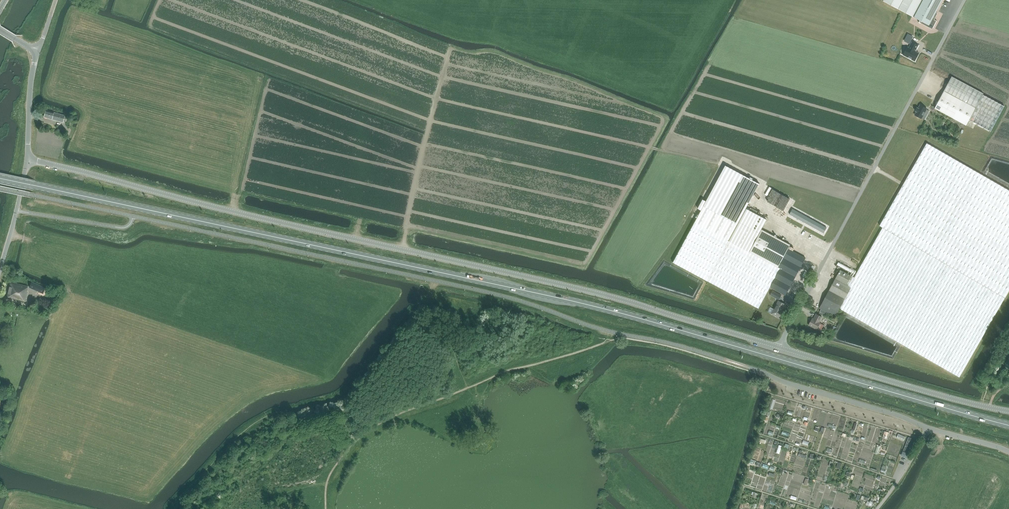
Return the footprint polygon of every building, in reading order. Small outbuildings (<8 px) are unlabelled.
[(883,1),(914,17),(914,16),(923,0),(884,0),(883,1)] [(938,12),(936,11),(943,0),(923,0),(914,16),(920,20),(919,21),(930,27),(932,25),(934,26),(937,21),(935,19),(938,12)] [(908,47),(903,55),(915,61),(919,53),(915,51),(918,45),(912,42),(909,47),(908,47)] [(952,77),(938,101),(934,108),(965,125),(969,119),(982,94),(983,94),(952,77)] [(982,94),(969,119),(991,131),(1004,106),(982,94)] [(927,108),(920,104),(919,107),(918,107),(916,110),(917,111),(915,114),(922,118),(927,109),(927,108)] [(54,113),(46,112),(45,118),(52,120),(63,123),(63,121),(65,116),(54,113)] [(883,228),(1002,298),(1003,297),(1008,287),(1008,192),(926,143),(878,225),(883,228)] [(706,201),(704,206),(737,224),(738,224),(746,209),(750,201),(760,184),(725,165),(712,190),(706,201)] [(707,281),(729,241),(738,224),(737,224),(704,206),(673,262),(707,281)] [(738,224),(729,241),(750,252),(761,230),(767,220),(746,209),(738,224)] [(792,209),(790,214),(795,217),(801,220),(806,223),(809,225),(814,228),(819,230),(824,233),(827,228),(822,225),(817,222),(812,219),(809,218),(804,215),(798,212),(792,209)] [(883,228),(854,277),(852,281),(849,279),(846,285),(851,287),(840,309),(959,377),(1005,298),(1003,297),(1002,298),(883,228)] [(761,230),(750,252),(780,268),(770,287),(785,295),(806,258),(788,249),(790,245),(778,238),(777,239),(761,230)] [(707,281),(759,308),(770,287),(780,268),(750,252),(729,241),(707,281)] [(841,259),(839,263),(855,271),(857,267),(841,259)] [(840,270),(835,279),(846,285),(849,279),(852,281),(854,277),(840,270)] [(851,287),(846,285),(835,279),(819,308),(836,317),(840,309),(851,287)] [(28,288),(42,293),(44,287),(30,282),(28,288)] [(10,283),(6,298),(24,302),(27,291),(26,290),(27,286),(10,283)] [(779,299),(781,296),(772,291),(770,294),(779,299)] [(781,314),(780,313),(785,305),(778,301),(771,314),(779,318),(781,314)] [(812,318),(809,325),(817,329),(821,331),(824,325),(821,323),(821,322),(820,322),(822,317),(816,314),(814,319),(812,318)] [(787,420),(794,424),(797,419),(790,415),(787,420)] [(879,440),(880,427),(874,426),(872,439),(879,440)] [(909,437),(902,454),(907,456),(914,439),(909,437)] [(891,479),(883,476),(881,483),(889,486),(891,479)]
